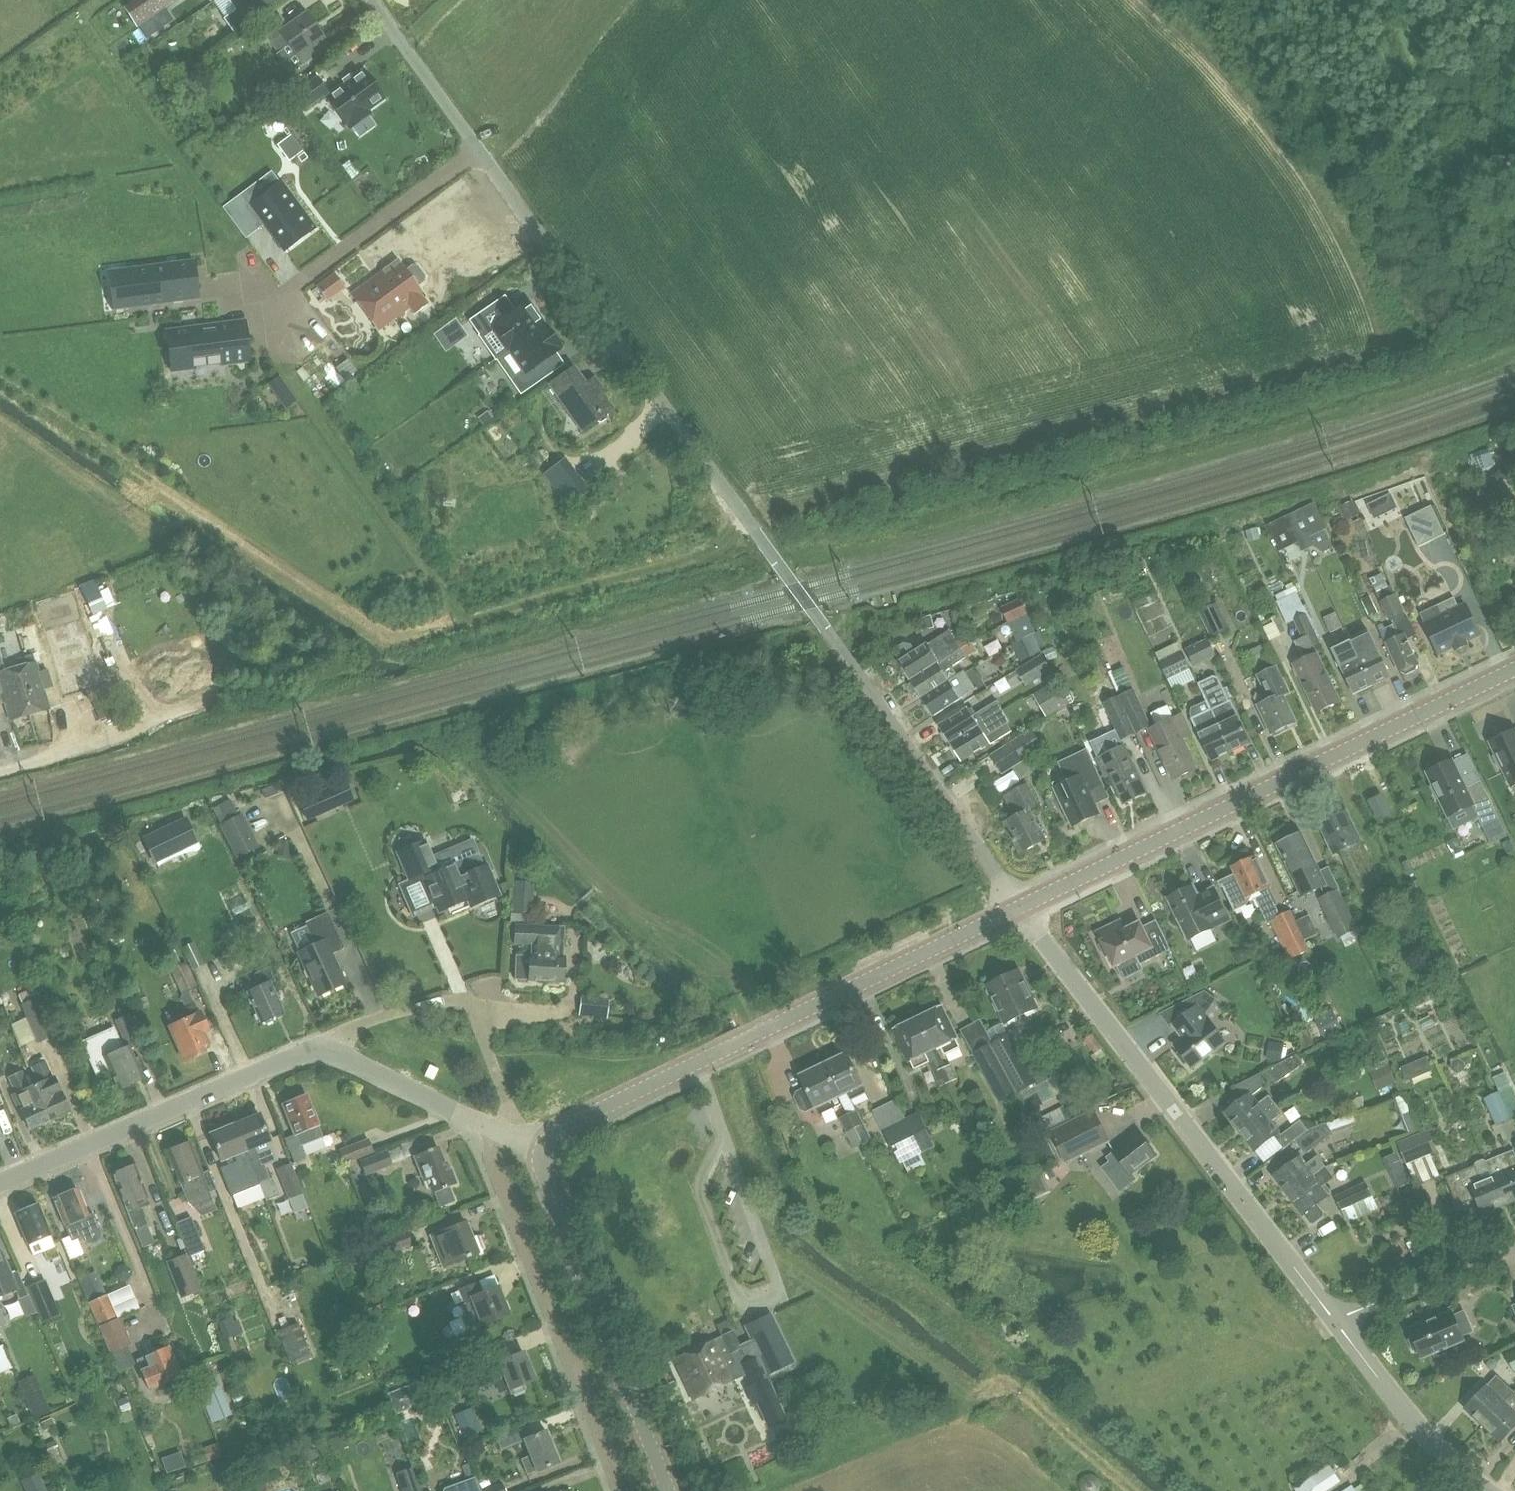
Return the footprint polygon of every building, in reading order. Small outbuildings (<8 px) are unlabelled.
[(110,15),(125,8),(122,0),(103,0),(110,15)] [(135,1),(147,19),(175,0),(137,0),(135,1)] [(237,10),(225,19),(234,31),(261,12),(253,1),(254,0),(229,0),(237,10)] [(323,37),(306,13),(289,25),(279,13),(260,28),(278,52),(289,45),(302,64),(315,55),(309,47),(323,37)] [(152,17),(139,26),(147,38),(160,29),(152,17)] [(333,73),(341,85),(362,70),(353,58),(333,73)] [(350,126),(353,129),(373,115),(370,112),(387,100),(367,72),(330,99),(350,126)] [(313,86),(321,98),(339,85),(330,73),(313,86)] [(300,115),(317,102),(306,87),(288,100),(300,115)] [(289,160),(302,151),(290,135),(277,144),(289,160)] [(247,211),(283,258),(297,255),(316,234),(278,180),(247,211)] [(110,305),(199,292),(196,253),(106,266),(110,305)] [(398,258),(367,281),(349,294),(374,327),(377,330),(408,307),(413,313),(427,304),(422,297),(424,296),(416,284),(423,280),(424,275),(417,265),(412,264),(405,268),(398,258)] [(324,301),(341,288),(332,276),(315,288),(324,301)] [(492,344),(535,314),(516,287),(491,305),(480,290),(451,311),(463,328),(475,319),(492,344)] [(554,341),(535,314),(492,344),(480,353),(498,378),(508,392),(537,371),(529,359),(554,341)] [(249,360),(243,318),(166,328),(171,370),(249,360)] [(443,347),(464,332),(455,320),(434,335),(443,347)] [(337,369),(344,379),(355,371),(348,361),(337,369)] [(594,377),(585,383),(574,366),(549,383),(581,430),(612,408),(596,385),(598,383),(594,377)] [(294,388),(284,375),(272,383),(282,397),(289,407),(290,406),(299,399),(301,398),(294,388)] [(478,418),(483,424),(493,417),(488,410),(478,418)] [(1473,455),(1476,466),(1492,460),(1488,450),(1473,455)] [(572,472),(562,458),(541,474),(551,487),(572,472)] [(1498,482),(1510,497),(1514,492),(1514,475),(1512,471),(1498,482)] [(1381,518),(1404,511),(1399,495),(1376,502),(1381,518)] [(1358,514),(1353,500),(1339,505),(1344,520),(1358,514)] [(1498,510),(1492,500),(1484,505),(1491,514),(1498,510)] [(1311,505),(1293,513),(1310,548),(1313,547),(1308,536),(1323,529),(1311,505)] [(1445,534),(1431,505),(1405,517),(1419,546),(1445,534)] [(1310,548),(1293,513),(1269,525),(1280,549),(1298,541),(1303,551),(1310,548)] [(1246,530),(1249,541),(1259,538),(1256,527),(1246,530)] [(1292,580),(1270,590),(1281,615),(1290,611),(1301,637),(1296,640),(1301,651),(1320,643),(1318,638),(1317,639),(1308,620),(1310,618),(1305,608),(1304,608),(1296,591),(1297,591),(1292,580)] [(1392,585),(1375,592),(1388,622),(1393,619),(1395,624),(1386,628),(1384,624),(1378,627),(1399,672),(1401,671),(1407,673),(1415,669),(1416,664),(1417,664),(1405,637),(1413,634),(1392,585)] [(108,590),(112,608),(121,606),(117,588),(108,590)] [(1370,596),(1361,600),(1366,611),(1368,614),(1369,617),(1378,612),(1370,596)] [(1453,597),(1421,612),(1425,623),(1424,623),(1438,654),(1453,647),(1454,650),(1466,645),(1465,642),(1479,635),(1465,604),(1458,607),(1453,597)] [(1001,607),(1008,623),(1027,615),(1020,598),(1001,607)] [(1229,629),(1217,603),(1199,611),(1211,638),(1229,629)] [(75,607),(44,615),(69,699),(100,691),(75,607)] [(1016,641),(1018,641),(1021,639),(1033,634),(1035,633),(1027,615),(1008,623),(1016,641)] [(897,646),(895,653),(899,660),(898,660),(910,679),(971,641),(967,635),(957,642),(949,630),(925,645),(924,644),(914,650),(910,643),(903,642),(897,646)] [(1351,641),(1353,640),(1374,684),(1390,677),(1368,630),(1350,639),(1351,641)] [(1033,634),(1021,639),(1029,656),(1029,658),(1041,652),(1033,634)] [(1152,645),(1159,661),(1180,651),(1172,636),(1152,645)] [(1184,649),(1193,666),(1216,656),(1207,638),(1184,649)] [(1353,640),(1351,641),(1333,650),(1353,693),(1374,684),(1353,640)] [(912,681),(908,684),(914,694),(918,691),(921,696),(957,673),(952,666),(966,657),(977,651),(971,641),(910,679),(912,681)] [(1180,651),(1159,661),(1158,661),(1167,680),(1190,669),(1181,650),(1180,651)] [(1293,663),(1302,682),(1316,711),(1338,700),(1325,671),(1316,652),(1293,663)] [(33,653),(20,657),(22,665),(30,696),(26,699),(29,713),(48,708),(43,690),(53,687),(48,669),(38,671),(33,653)] [(1016,669),(1025,686),(1051,670),(1041,654),(1016,669)] [(5,704),(9,719),(29,713),(26,699),(30,696),(22,665),(3,671),(2,667),(0,667),(0,702),(5,704)] [(1258,706),(1271,733),(1295,722),(1282,695),(1287,692),(1275,667),(1258,675),(1269,700),(1258,706)] [(921,696),(933,715),(975,688),(966,674),(962,676),(958,673),(958,674),(957,673),(921,696)] [(1207,700),(1211,708),(1231,752),(1249,743),(1229,700),(1228,701),(1217,678),(1213,676),(1199,683),(1207,700)] [(1023,699),(1037,724),(1067,706),(1052,682),(1023,699)] [(1134,689),(1119,696),(1136,733),(1151,726),(1134,689)] [(1119,696),(1102,703),(1120,741),(1136,733),(1119,696)] [(966,708),(939,725),(950,743),(1002,708),(997,700),(971,716),(966,708)] [(1192,708),(1191,714),(1192,717),(1191,717),(1211,761),(1231,752),(1211,708),(1207,700),(1192,708)] [(1002,708),(950,743),(961,761),(989,744),(985,737),(1010,722),(1002,708)] [(1149,729),(1172,779),(1195,769),(1182,739),(1191,734),(1182,714),(1149,729)] [(989,755),(1001,775),(1043,748),(1031,728),(989,755)] [(1496,755),(1493,756),(1498,768),(1502,767),(1511,786),(1514,784),(1514,732),(1514,729),(1489,741),(1496,755)] [(1096,760),(1105,778),(1109,775),(1123,804),(1147,792),(1125,746),(1096,760)] [(1054,789),(1072,827),(1099,814),(1088,792),(1103,784),(1086,749),(1057,763),(1066,783),(1054,789)] [(1433,785),(1430,786),(1435,798),(1439,797),(1448,816),(1453,826),(1478,815),(1482,826),(1487,836),(1503,829),(1498,818),(1480,780),(1468,749),(1454,757),(1452,753),(1438,754),(1425,762),(1426,771),(1433,785)] [(345,779),(317,791),(326,811),(354,799),(345,779)] [(1003,823),(1019,853),(1046,839),(1030,810),(1038,806),(1027,784),(1004,796),(1015,817),(1003,823)] [(1366,800),(1377,822),(1392,815),(1381,793),(1366,800)] [(1316,819),(1334,853),(1339,850),(1360,893),(1379,883),(1347,806),(1331,805),(1316,819)] [(218,824),(236,858),(259,846),(242,812),(218,824)] [(143,838),(155,862),(196,842),(185,818),(143,838)] [(1286,828),(1277,838),(1291,872),(1302,895),(1321,886),(1325,895),(1338,889),(1339,890),(1328,866),(1318,871),(1313,862),(1300,827),(1286,828)] [(290,853),(292,841),(278,839),(277,851),(290,853)] [(425,839),(394,852),(407,881),(422,874),(424,878),(437,910),(466,898),(469,905),(498,893),(487,866),(482,868),(477,856),(470,839),(431,855),(425,839)] [(1275,905),(1278,904),(1254,855),(1243,860),(1242,858),(1236,861),(1237,863),(1232,865),(1237,875),(1220,882),(1234,911),(1247,905),(1251,896),(1253,895),(1267,924),(1275,920),(1288,947),(1304,940),(1290,910),(1280,914),(1275,905)] [(514,880),(510,924),(515,924),(514,943),(531,944),(530,955),(515,954),(514,978),(561,980),(564,927),(527,925),(528,914),(532,915),(533,882),(514,880)] [(1167,898),(1188,940),(1229,919),(1213,887),(1197,895),(1192,886),(1186,889),(1184,885),(1172,891),(1174,894),(1167,898)] [(1318,898),(1337,938),(1357,929),(1339,890),(1338,889),(1325,895),(1318,898)] [(297,951),(317,995),(344,982),(331,953),(342,948),(326,912),(304,922),(314,944),(297,951)] [(1097,932),(1103,943),(1099,945),(1104,956),(1108,954),(1114,966),(1135,956),(1139,964),(1170,949),(1156,920),(1141,927),(1139,922),(1124,930),(1120,921),(1097,932)] [(183,947),(193,968),(203,962),(193,942),(183,947)] [(169,968),(180,992),(196,986),(186,962),(169,968)] [(282,1011),(269,983),(275,980),(269,966),(253,973),(259,986),(247,992),(260,1021),(282,1011)] [(987,985),(1005,1023),(1036,1008),(1018,970),(987,985)] [(63,1002),(54,980),(41,985),(50,1007),(63,1002)] [(39,995),(22,1003),(21,1003),(37,1042),(55,1033),(39,995)] [(1198,1000),(1170,1020),(1184,1039),(1175,1045),(1179,1051),(1176,1054),(1184,1064),(1188,1062),(1192,1068),(1225,1042),(1198,1000)] [(199,1013),(197,1013),(193,1003),(165,1015),(169,1026),(183,1060),(201,1051),(200,1048),(209,1044),(203,1031),(207,1029),(199,1013)] [(940,1007),(918,1018),(937,1059),(961,1047),(955,1038),(940,1007)] [(1333,1009),(1315,1017),(1325,1039),(1343,1030),(1333,1009)] [(135,1032),(126,1013),(114,1019),(122,1037),(135,1032)] [(1429,1013),(1418,1019),(1423,1027),(1434,1021),(1429,1013)] [(1405,1015),(1397,1020),(1402,1031),(1411,1027),(1405,1015)] [(918,1018),(895,1029),(910,1060),(914,1070),(929,1062),(933,1072),(940,1087),(949,1082),(942,1068),(937,1059),(918,1018)] [(978,1023),(965,1030),(973,1045),(972,1046),(985,1069),(986,1069),(1003,1099),(1017,1092),(1008,1079),(989,1044),(978,1023)] [(113,1026),(80,1040),(95,1075),(109,1069),(118,1088),(143,1077),(139,1069),(143,1067),(138,1057),(134,1059),(128,1047),(123,1049),(113,1026)] [(1304,1049),(1315,1044),(1308,1029),(1297,1034),(1304,1049)] [(989,1044),(1008,1079),(1017,1092),(1018,1091),(1034,1082),(1037,1081),(1029,1067),(1030,1067),(1024,1057),(1010,1032),(989,1044)] [(1102,1049),(1092,1035),(1084,1041),(1094,1055),(1102,1049)] [(1284,1044),(1269,1041),(1266,1059),(1281,1061),(1284,1044)] [(1378,1043),(1365,1050),(1370,1062),(1384,1055),(1378,1043)] [(847,1114),(862,1144),(873,1166),(882,1161),(864,1123),(857,1109),(856,1110),(851,1100),(864,1093),(861,1086),(862,1085),(846,1053),(823,1064),(842,1103),(847,1114)] [(1243,1097),(1225,1112),(1239,1131),(1264,1112),(1276,1106),(1262,1087),(1272,1080),(1275,1083),(1305,1064),(1298,1054),(1234,1086),(1243,1097)] [(1426,1054),(1401,1064),(1406,1078),(1432,1067),(1426,1054)] [(1458,1055),(1450,1058),(1451,1066),(1457,1071),(1464,1067),(1465,1060),(1458,1055)] [(45,1060),(28,1067),(49,1120),(69,1111),(54,1076),(52,1077),(45,1060)] [(1395,1082),(1385,1060),(1367,1067),(1377,1090),(1395,1082)] [(796,1091),(794,1097),(800,1109),(806,1111),(816,1107),(819,1114),(842,1103),(823,1064),(800,1075),(806,1086),(796,1091)] [(942,1068),(949,1082),(958,1078),(951,1064),(949,1065),(942,1068)] [(49,1120),(28,1067),(6,1076),(28,1129),(49,1120)] [(1034,1082),(1018,1091),(1029,1110),(1043,1102),(1038,1093),(1041,1091),(1038,1085),(1036,1086),(1034,1082)] [(1500,1092),(1499,1091),(1483,1098),(1494,1124),(1491,1125),(1495,1136),(1500,1134),(1503,1142),(1514,1137),(1514,1127),(1500,1092)] [(282,1103),(293,1134),(284,1138),(293,1161),(305,1157),(301,1145),(320,1136),(305,1095),(282,1103)] [(1264,1112),(1239,1131),(1254,1150),(1272,1136),(1282,1149),(1294,1140),(1307,1129),(1300,1119),(1280,1134),(1278,1132),(1279,1131),(1271,1122),(1282,1114),(1276,1106),(1264,1112)] [(1030,1111),(1035,1121),(1043,1117),(1038,1107),(1030,1111)] [(1043,1117),(1035,1121),(1043,1136),(1050,1132),(1049,1131),(1067,1122),(1060,1108),(1043,1117)] [(1049,1131),(1050,1132),(1065,1163),(1110,1141),(1094,1108),(1067,1122),(1049,1131)] [(918,1112),(905,1118),(922,1153),(935,1146),(918,1112)] [(259,1114),(234,1124),(250,1157),(261,1183),(270,1179),(255,1144),(269,1139),(259,1114)] [(847,1114),(839,1118),(846,1132),(854,1148),(862,1144),(847,1114)] [(1343,1117),(1346,1128),(1356,1126),(1352,1114),(1343,1117)] [(905,1118),(882,1129),(899,1164),(903,1162),(908,1173),(926,1164),(921,1153),(922,1153),(905,1118)] [(1308,1129),(1294,1141),(1304,1154),(1333,1132),(1326,1123),(1308,1129)] [(234,1124),(210,1134),(219,1158),(232,1153),(235,1161),(219,1168),(230,1195),(261,1183),(250,1157),(234,1124)] [(1396,1143),(1415,1186),(1440,1175),(1431,1153),(1437,1151),(1427,1129),(1396,1143)] [(1102,1167),(1120,1190),(1135,1179),(1130,1172),(1154,1153),(1152,1151),(1153,1148),(1148,1142),(1146,1143),(1139,1134),(1114,1153),(1114,1152),(1107,1157),(1110,1161),(1102,1167)] [(339,1148),(344,1164),(374,1152),(368,1138),(339,1148)] [(188,1141),(165,1150),(177,1182),(179,1181),(187,1202),(201,1216),(216,1210),(209,1191),(213,1190),(206,1171),(200,1173),(188,1141)] [(437,1145),(414,1153),(424,1180),(426,1179),(432,1193),(434,1192),(440,1207),(455,1201),(450,1187),(456,1184),(450,1168),(446,1169),(437,1145)] [(1486,1159),(1505,1206),(1514,1201),(1514,1165),(1511,1155),(1514,1154),(1514,1152),(1514,1148),(1498,1154),(1486,1159)] [(358,1159),(364,1174),(392,1164),(386,1149),(358,1159)] [(1298,1157),(1273,1175),(1288,1195),(1322,1169),(1324,1168),(1315,1155),(1304,1164),(1301,1161),(1304,1159),(1301,1155),(1298,1157)] [(1486,1159),(1460,1170),(1460,1171),(1446,1177),(1457,1205),(1476,1198),(1478,1202),(1483,1215),(1505,1206),(1486,1159)] [(276,1168),(292,1208),(306,1203),(290,1162),(276,1168)] [(114,1174),(126,1204),(142,1247),(154,1242),(146,1224),(140,1208),(150,1204),(135,1165),(114,1174)] [(1322,1169),(1288,1195),(1303,1214),(1304,1213),(1310,1222),(1313,1222),(1314,1222),(1322,1216),(1323,1213),(1316,1204),(1327,1195),(1321,1188),(1334,1178),(1326,1167),(1324,1168),(1322,1169)] [(1410,1183),(1407,1177),(1402,1167),(1389,1174),(1396,1189),(1410,1183)] [(1018,1205),(1051,1190),(1042,1172),(1009,1187),(1018,1205)] [(357,1185),(364,1203),(374,1199),(367,1180),(357,1185)] [(1379,1209),(1366,1181),(1335,1195),(1347,1223),(1379,1209)] [(52,1198),(59,1214),(64,1225),(65,1225),(69,1236),(70,1236),(72,1240),(81,1236),(84,1240),(88,1242),(92,1242),(96,1240),(100,1237),(100,1233),(99,1228),(98,1224),(93,1212),(88,1214),(76,1187),(52,1198)] [(259,1187),(240,1194),(246,1211),(265,1204),(259,1187)] [(14,1214),(26,1243),(27,1243),(32,1256),(54,1246),(48,1233),(50,1233),(37,1204),(14,1214)] [(190,1216),(175,1222),(189,1255),(190,1254),(193,1260),(204,1256),(202,1250),(204,1249),(190,1216)] [(465,1221),(430,1235),(443,1266),(483,1250),(477,1236),(472,1238),(465,1221)] [(384,1239),(389,1252),(415,1241),(410,1229),(384,1239)] [(22,1285),(16,1270),(10,1273),(0,1251),(0,1295),(13,1289),(17,1299),(22,1297),(23,1299),(27,1297),(22,1285)] [(169,1259),(183,1295),(199,1289),(185,1253),(169,1259)] [(113,1269),(115,1276),(120,1280),(127,1279),(131,1273),(130,1267),(124,1263),(117,1264),(113,1269)] [(95,1272),(80,1279),(88,1300),(105,1294),(103,1290),(95,1272)] [(461,1317),(448,1322),(454,1335),(466,1330),(481,1324),(508,1313),(497,1286),(483,1291),(478,1279),(458,1289),(463,1303),(460,1305),(463,1314),(460,1316),(461,1317)] [(1461,1285),(1456,1288),(1460,1298),(1465,1295),(1461,1285)] [(88,1300),(98,1323),(134,1309),(128,1294),(111,1302),(107,1293),(105,1294),(88,1300)] [(1409,1339),(1413,1350),(1418,1349),(1422,1357),(1462,1340),(1450,1311),(1410,1328),(1413,1336),(1409,1339)] [(708,1342),(674,1358),(693,1398),(731,1380),(730,1379),(743,1373),(749,1386),(766,1378),(756,1357),(785,1343),(771,1313),(746,1324),(754,1340),(740,1346),(732,1330),(728,1322),(717,1328),(720,1336),(708,1342)] [(234,1321),(232,1316),(217,1322),(224,1339),(243,1332),(238,1319),(234,1321)] [(119,1317),(99,1325),(118,1371),(135,1364),(127,1345),(131,1344),(119,1317)] [(276,1332),(288,1362),(309,1353),(298,1323),(276,1332)] [(654,1335),(643,1340),(649,1355),(661,1350),(654,1335)] [(188,1390),(168,1344),(135,1358),(149,1389),(162,1384),(166,1394),(174,1396),(188,1390)] [(449,1361),(463,1356),(460,1347),(446,1352),(449,1361)] [(1504,1354),(1504,1355),(1512,1372),(1514,1370),(1514,1350),(1504,1354)] [(498,1361),(474,1368),(479,1384),(503,1375),(509,1389),(511,1388),(513,1394),(525,1389),(523,1383),(534,1379),(523,1351),(498,1361)] [(433,1374),(437,1386),(469,1373),(464,1362),(433,1374)] [(195,1383),(210,1420),(231,1411),(215,1374),(195,1383)] [(48,1412),(33,1376),(19,1382),(35,1418),(48,1412)] [(1483,1424),(1514,1390),(1514,1389),(1513,1391),(1495,1376),(1466,1408),(1483,1424)] [(111,1402),(105,1405),(110,1418),(131,1408),(126,1396),(128,1395),(124,1387),(121,1379),(109,1385),(112,1392),(108,1394),(111,1402)] [(1483,1424),(1501,1440),(1514,1424),(1514,1390),(1483,1424)] [(455,1414),(463,1436),(480,1430),(472,1407),(455,1414)] [(22,1422),(18,1414),(7,1419),(10,1427),(22,1422)] [(51,1418),(41,1422),(44,1430),(55,1426),(51,1418)] [(527,1474),(536,1470),(558,1461),(546,1430),(528,1437),(525,1428),(496,1440),(500,1450),(523,1440),(530,1455),(520,1459),(527,1474)] [(328,1439),(332,1450),(347,1444),(343,1433),(328,1439)] [(202,1447),(204,1453),(206,1461),(222,1456),(216,1443),(202,1447)] [(304,1460),(314,1457),(312,1449),(301,1452),(304,1460)] [(167,1472),(186,1466),(181,1451),(162,1458),(167,1472)] [(402,1490),(419,1490),(411,1468),(396,1473),(402,1490)] [(443,1490),(478,1490),(474,1479),(444,1488),(443,1490)] [(482,1490),(506,1490),(502,1483),(482,1490)]
